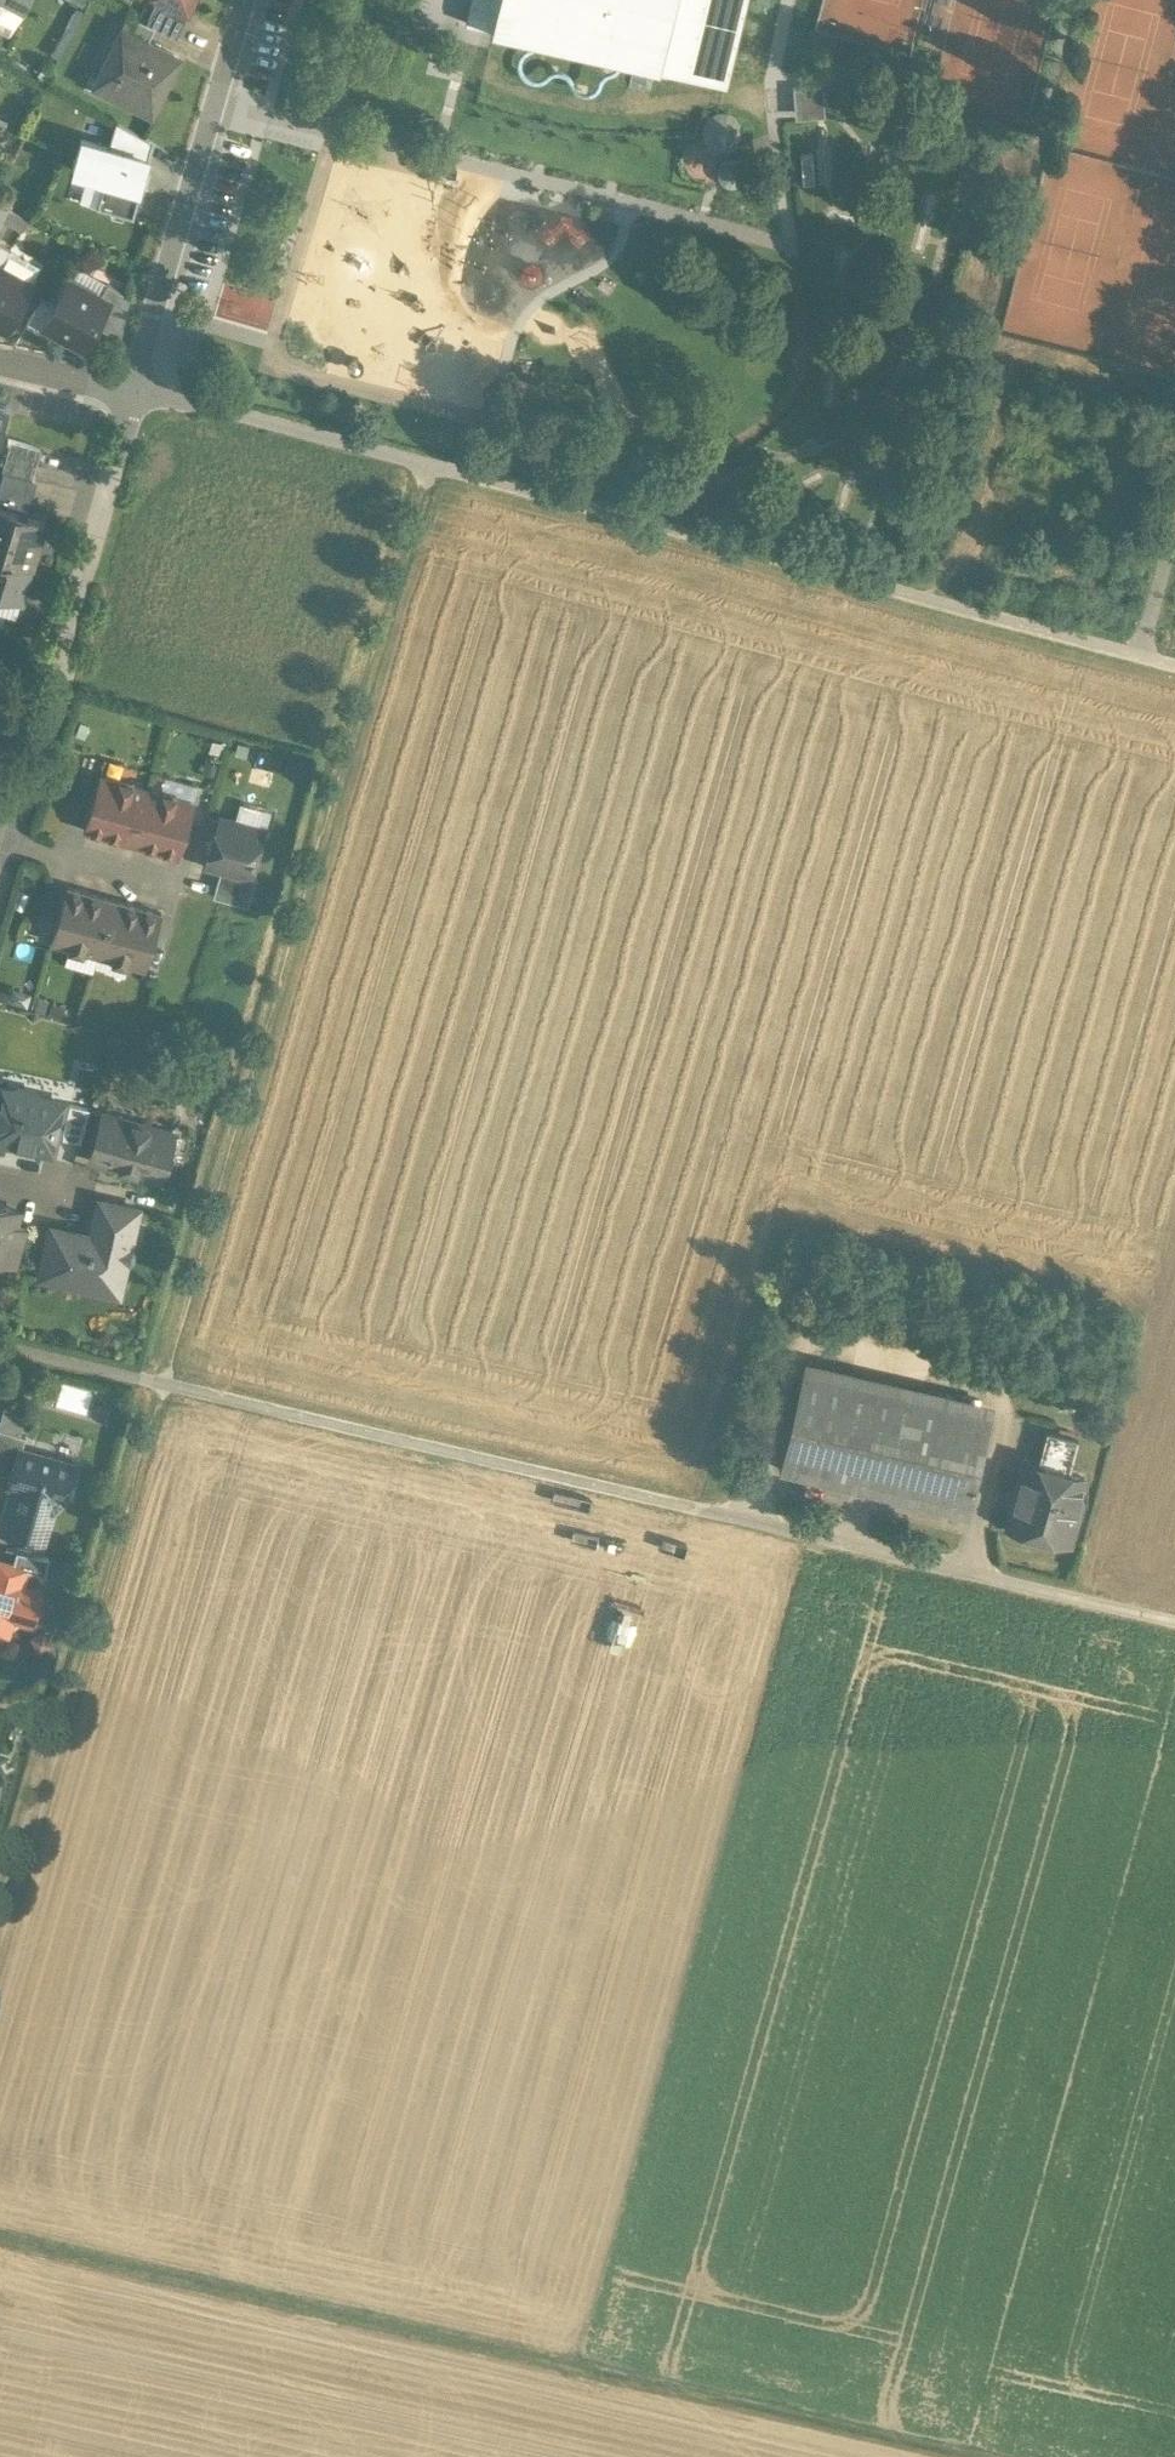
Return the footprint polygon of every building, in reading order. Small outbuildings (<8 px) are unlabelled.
[(23,12),(29,0),(2,0),(23,12)] [(167,0),(154,0),(145,20),(154,24),(174,34),(187,9),(167,0)] [(187,9),(191,0),(167,0),(187,9)] [(466,9),(634,48),(630,65),(649,70),(653,52),(656,53),(727,70),(743,0),(468,0),(466,9)] [(145,20),(128,12),(121,25),(147,38),(154,24),(145,20)] [(121,25),(95,78),(111,86),(108,91),(151,112),(164,87),(155,83),(161,71),(164,72),(173,51),(147,38),(121,25)] [(829,87),(805,89),(807,114),(831,112),(829,87)] [(727,153),(736,148),(742,140),(742,130),(738,122),(730,116),(720,116),(711,120),(705,128),(705,138),(709,147),(717,152),(727,153)] [(147,137),(115,119),(108,144),(142,154),(139,166),(145,168),(153,141),(147,137)] [(108,144),(80,136),(71,167),(104,177),(96,203),(132,214),(146,168),(145,168),(139,166),(142,154),(108,144)] [(741,186),(746,181),(748,173),(745,166),(740,162),(733,160),(726,162),(721,168),(719,175),(722,182),(727,187),(734,188),(741,186)] [(0,242),(0,264),(2,265),(12,248),(0,242)] [(0,264),(0,327),(5,330),(32,283),(2,265),(0,264)] [(54,307),(44,323),(46,324),(81,344),(93,324),(109,296),(102,293),(72,275),(54,307)] [(129,295),(108,283),(102,293),(109,296),(93,324),(119,338),(121,335),(129,295)] [(54,307),(39,299),(25,325),(40,333),(46,324),(44,323),(54,307)] [(38,448),(11,440),(3,469),(29,477),(38,448)] [(3,469),(0,478),(0,498),(23,505),(31,478),(29,477),(3,469)] [(0,504),(0,555),(30,564),(44,517),(0,504)] [(0,555),(0,591),(20,597),(30,564),(0,555)] [(146,786),(99,772),(82,828),(130,842),(146,786)] [(194,800),(146,786),(130,842),(178,856),(194,800)] [(262,828),(220,816),(206,864),(221,868),(248,876),(248,875),(262,828)] [(248,876),(221,868),(212,896),(247,906),(256,877),(248,875),(248,876)] [(113,899),(66,885),(50,941),(97,955),(113,899)] [(161,913),(113,899),(97,955),(145,969),(161,913)] [(17,1088),(12,1092),(3,1090),(0,1104),(0,1141),(51,1153),(62,1103),(38,1098),(34,1092),(17,1088)] [(89,1109),(70,1105),(62,1138),(79,1142),(89,1109)] [(173,1133),(103,1113),(89,1159),(159,1180),(173,1133)] [(137,1210),(100,1202),(95,1220),(133,1229),(137,1210)] [(3,1265),(14,1226),(19,1212),(3,1207),(4,1204),(0,1203),(0,1264),(3,1265)] [(133,1229),(95,1220),(91,1237),(51,1228),(40,1277),(50,1280),(63,1273),(85,1278),(92,1290),(117,1295),(125,1263),(129,1260),(131,1251),(129,1246),(133,1229)] [(14,1226),(3,1265),(17,1269),(28,1230),(14,1226)] [(991,1418),(802,1374),(779,1470),(969,1514),(991,1418)] [(0,1429),(0,1473),(10,1476),(18,1449),(21,1449),(25,1437),(0,1429)] [(1080,1439),(1047,1430),(1037,1465),(1070,1474),(1080,1439)] [(18,1449),(10,1476),(11,1476),(9,1484),(13,1485),(0,1528),(0,1530),(42,1542),(51,1508),(61,1499),(64,1500),(74,1465),(21,1449),(18,1449)] [(1037,1465),(1025,1462),(1017,1489),(1015,1489),(1010,1506),(1013,1506),(1007,1526),(1017,1528),(1016,1530),(1018,1533),(1024,1535),(1027,1533),(1028,1531),(1067,1542),(1073,1523),(1077,1524),(1082,1504),(1078,1503),(1085,1478),(1070,1474),(1037,1465)] [(49,1559),(16,1551),(12,1565),(26,1569),(26,1570),(44,1576),(49,1559)] [(0,1562),(0,1624),(12,1618),(30,1624),(40,1591),(21,1586),(26,1570),(26,1569),(12,1565),(0,1562)]
